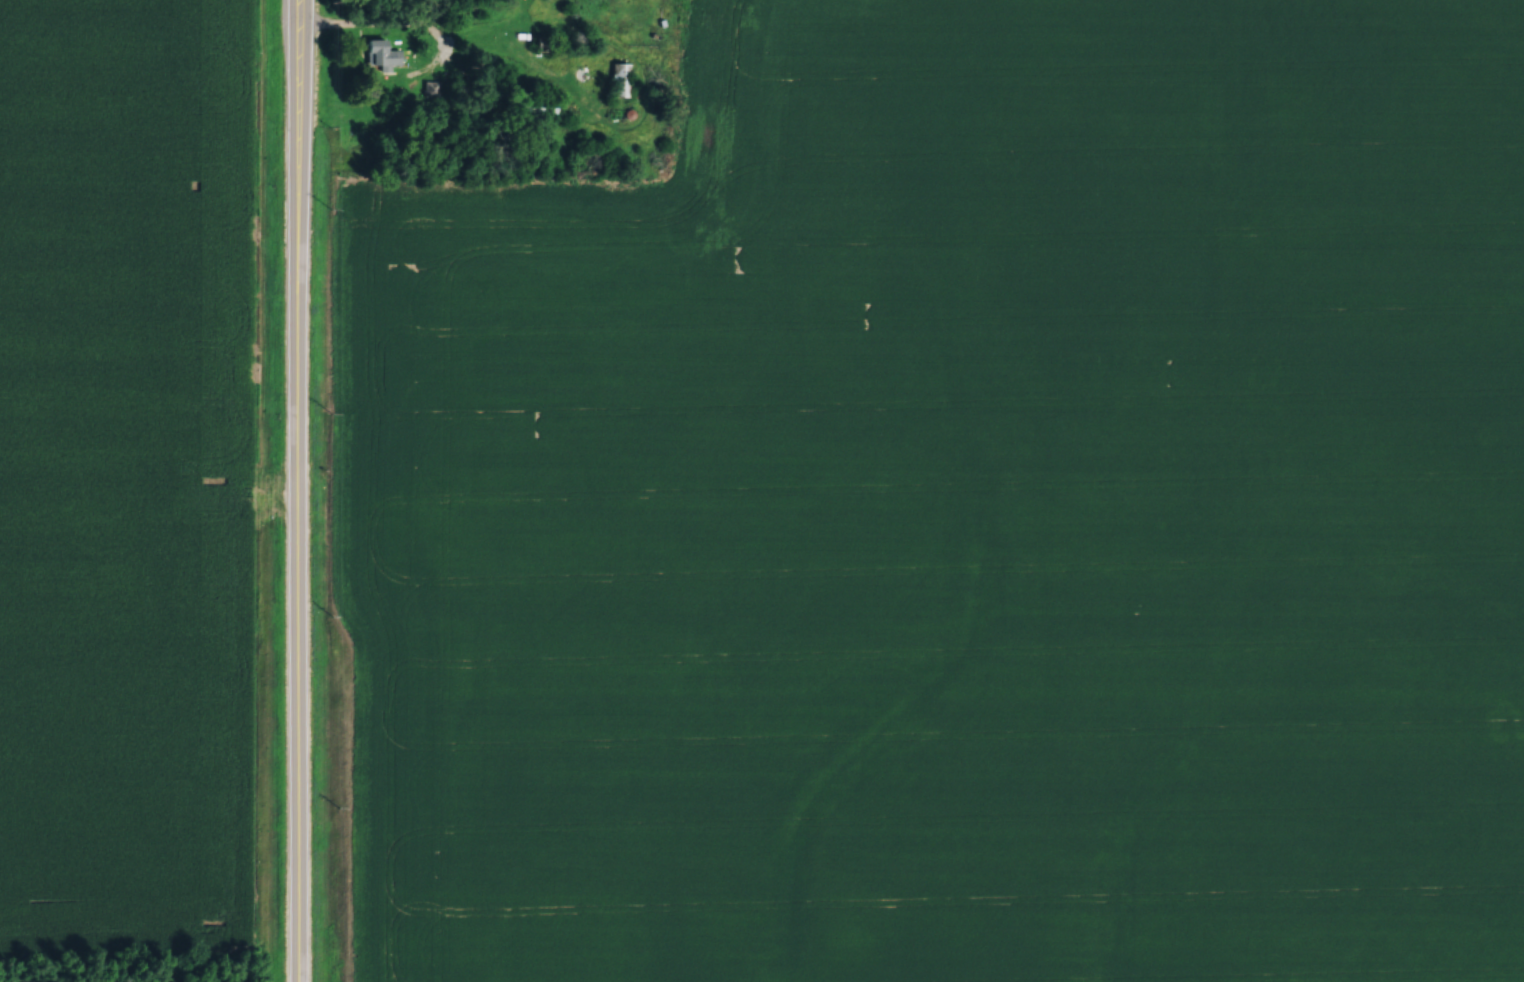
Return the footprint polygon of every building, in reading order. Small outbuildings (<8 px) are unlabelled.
[(544,49),(545,33),(531,32),(530,48),(544,49)] [(400,64),(400,48),(385,48),(385,38),(363,38),(363,64),(400,64)] [(628,96),(628,62),(610,62),(610,96),(628,96)]
